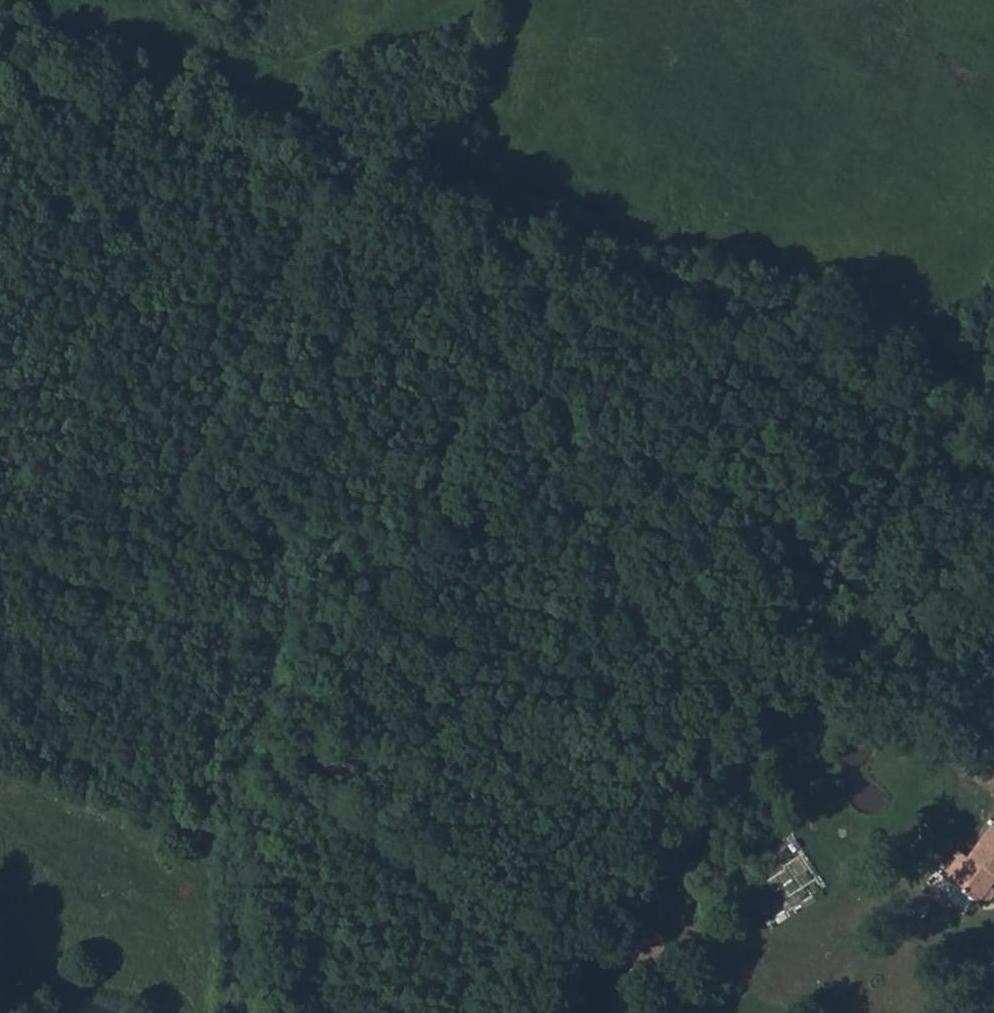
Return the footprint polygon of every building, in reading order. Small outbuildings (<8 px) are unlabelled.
[(963,871),(955,865),(940,888),(945,893),(977,914),(980,910),(986,912),(988,910),(990,908),(992,905),(991,901),(989,896),(993,890),(993,827),(963,871)]
